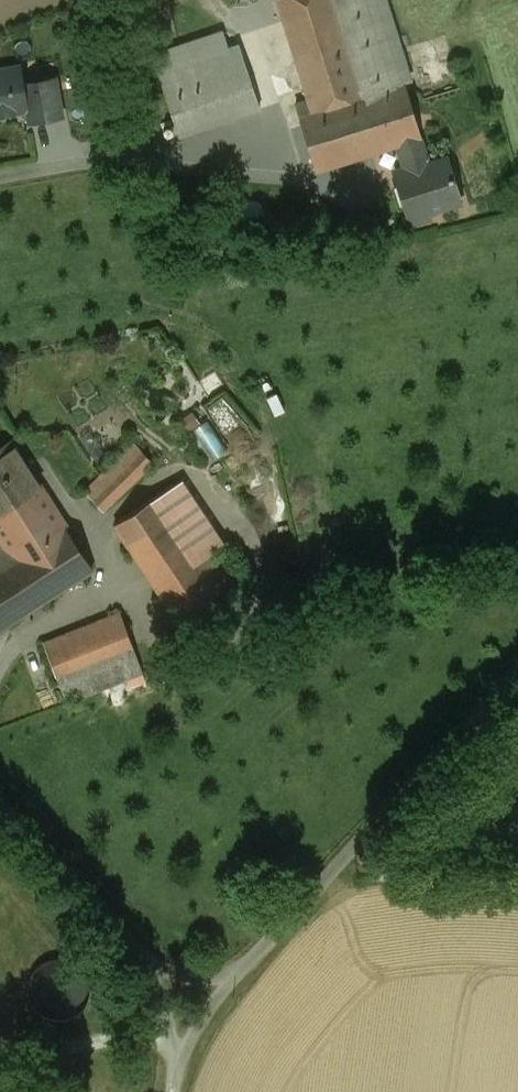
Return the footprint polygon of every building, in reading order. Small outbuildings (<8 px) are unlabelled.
[(369,0),(265,0),(298,121),(286,124),(316,234),(441,200),(424,140),(408,144),(369,0)] [(246,122),(219,39),(134,65),(161,149),(246,122)] [(0,69),(0,119),(26,115),(28,125),(67,118),(55,58),(0,69)] [(137,473),(116,451),(59,504),(80,527),(137,473)] [(0,457),(0,639),(82,587),(0,457)] [(215,560),(169,493),(97,542),(163,638),(195,617),(175,588),(215,560)] [(128,686),(103,621),(24,651),(49,717),(128,686)] [(88,974),(82,965),(73,959),(62,956),(51,957),(41,962),(33,970),(29,979),(28,989),(30,998),(35,1007),(42,1014),(51,1018),(60,1019),(70,1018),(79,1013),(86,1005),(91,995),(91,984),(88,974)]
